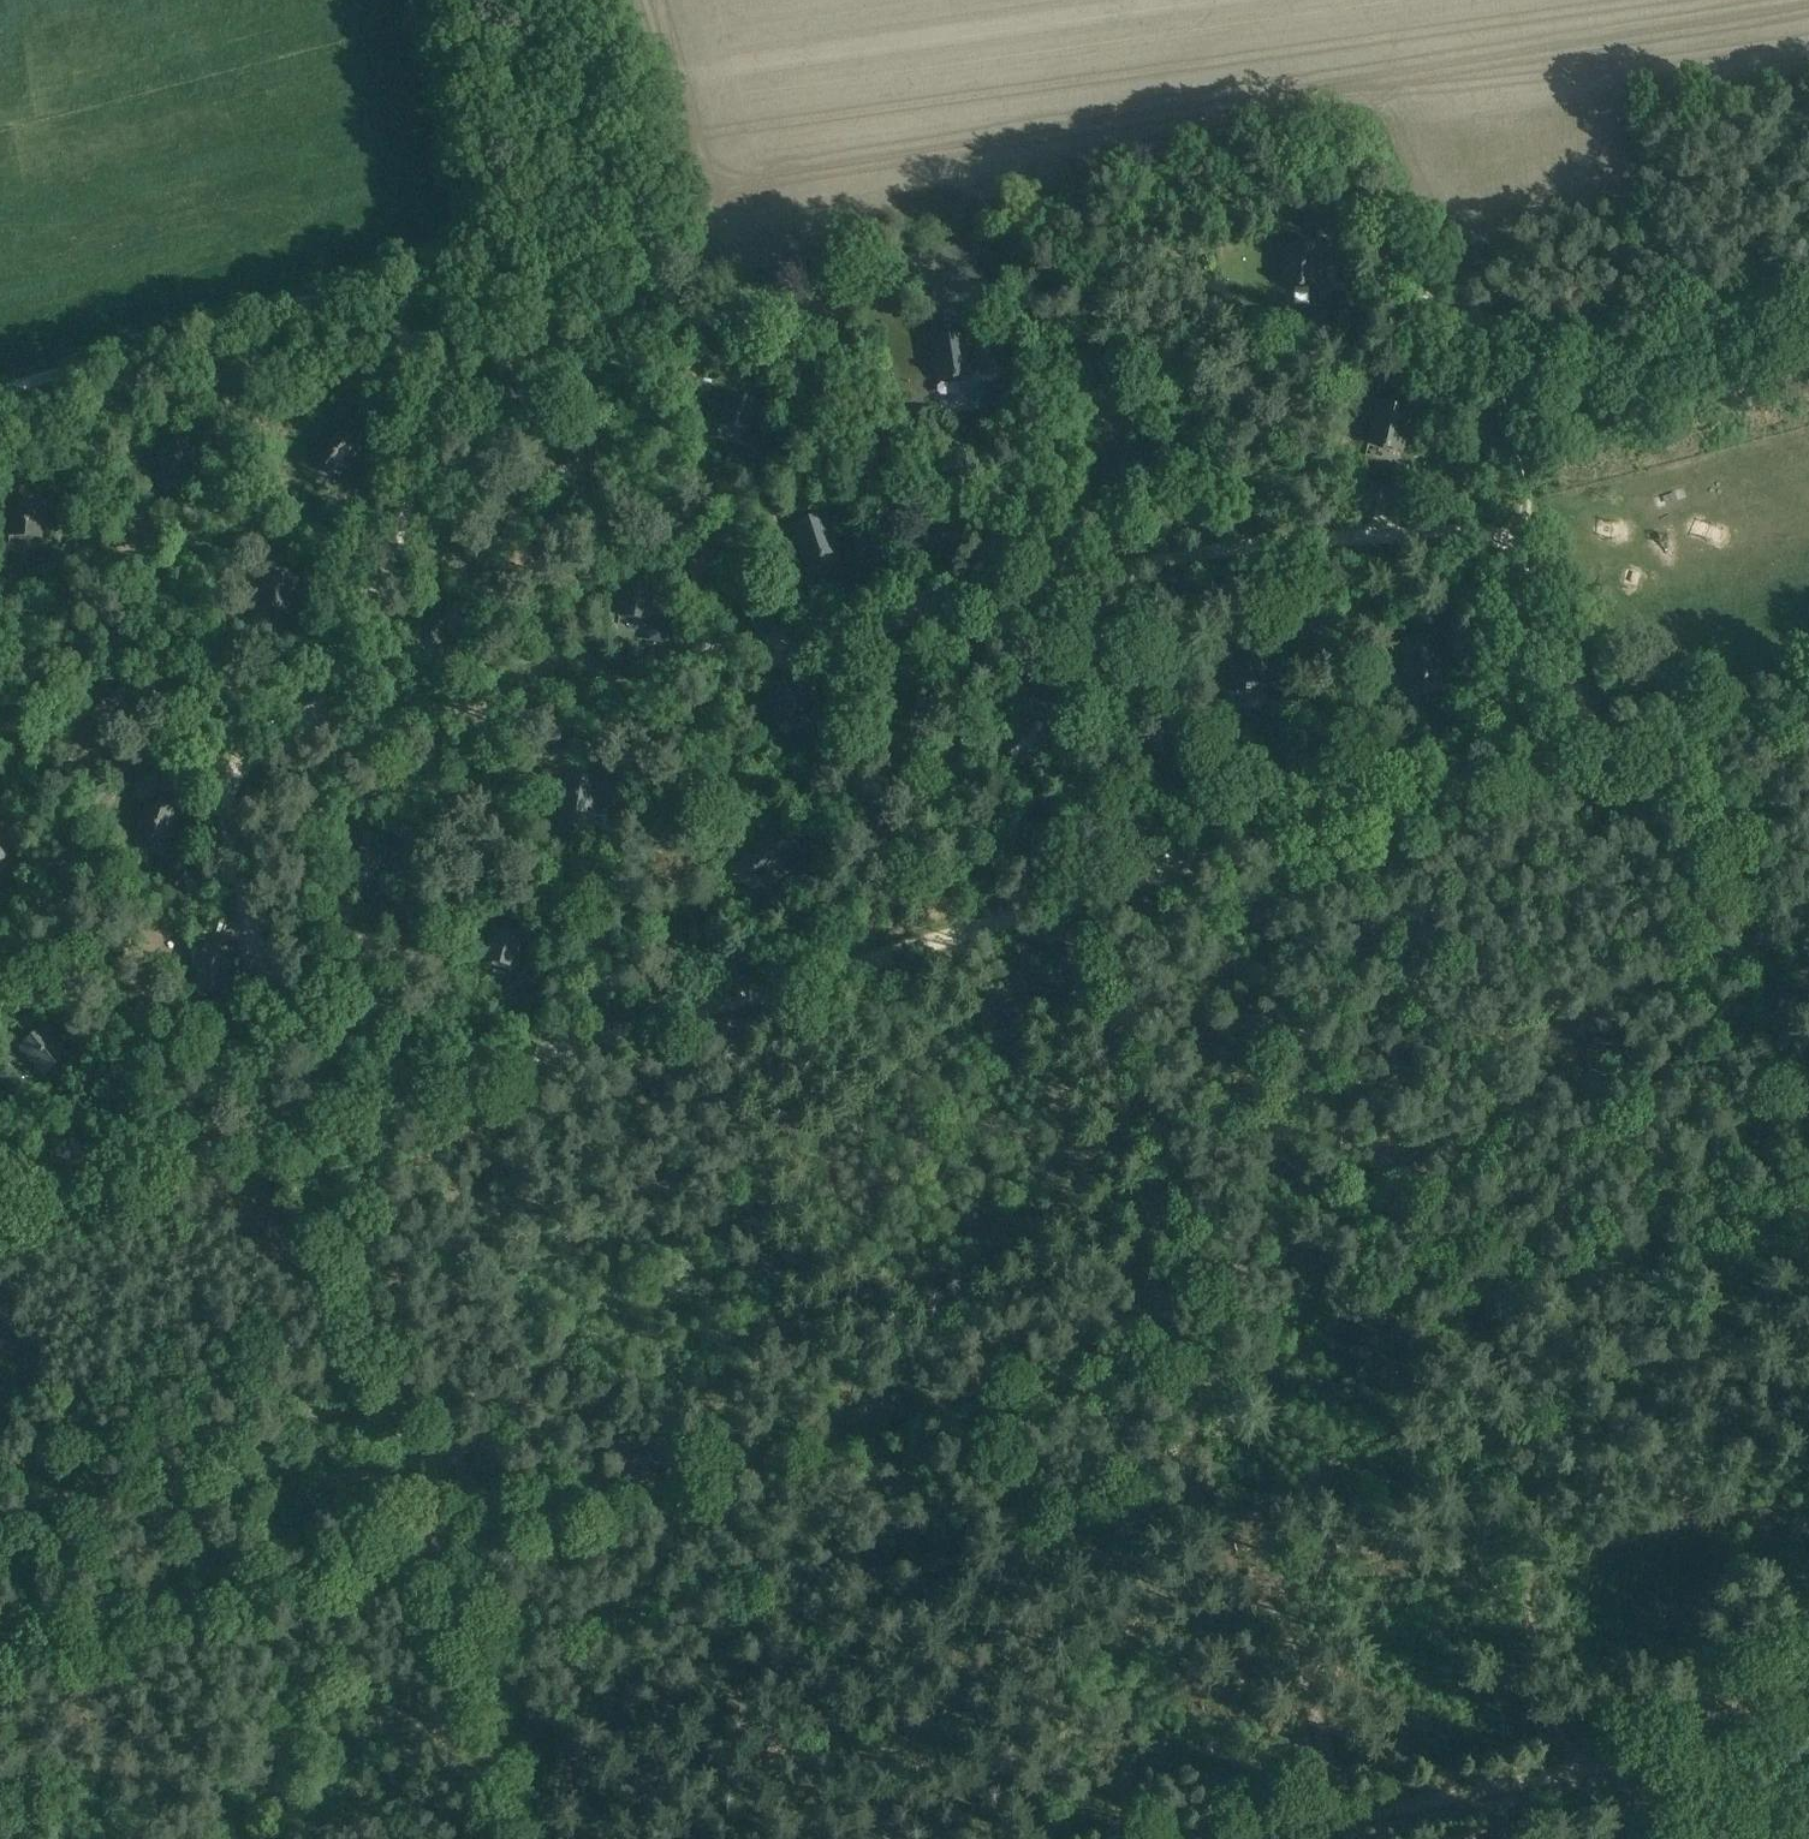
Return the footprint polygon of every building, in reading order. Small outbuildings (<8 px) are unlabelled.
[(1320,244),(1285,242),(1283,283),(1319,284),(1320,244)] [(972,372),(966,332),(930,338),(937,378),(972,372)] [(996,384),(982,386),(984,402),(998,400),(996,384)] [(759,403),(729,394),(720,423),(750,432),(759,403)] [(1413,409),(1378,402),(1370,441),(1405,448),(1413,409)] [(359,450),(333,430),(313,456),(340,476),(359,450)] [(194,443),(161,442),(161,475),(193,476),(194,443)] [(45,504),(12,502),(9,534),(42,537),(45,504)] [(824,512),(791,523),(804,561),(818,556),(820,560),(824,558),(822,554),(837,550),(824,512)] [(298,580),(266,571),(257,602),(288,612),(298,580)] [(656,589),(624,583),(618,615),(650,621),(656,589)] [(465,624),(441,601),(419,625),(443,648),(465,624)] [(1442,672),(1433,633),(1398,642),(1407,680),(1442,672)] [(1266,688),(1266,648),(1230,648),(1230,688),(1266,688)] [(807,711),(800,672),(765,678),(771,717),(807,711)] [(1043,693),(1043,680),(1027,681),(1028,694),(1043,693)] [(1052,736),(1026,713),(999,742),(1025,766),(1052,736)] [(597,782),(567,776),(561,807),(592,812),(597,782)] [(178,812),(146,803),(137,835),(169,844),(178,812)] [(796,854),(771,829),(743,857),(768,882),(796,854)] [(558,922),(560,909),(544,906),(543,920),(558,922)] [(203,931),(207,918),(192,914),(188,926),(203,931)] [(523,937),(493,929),(485,959),(515,967),(523,937)] [(201,944),(194,977),(226,984),(233,952),(201,944)] [(45,1027),(20,1048),(41,1073),(66,1051),(45,1027)]
